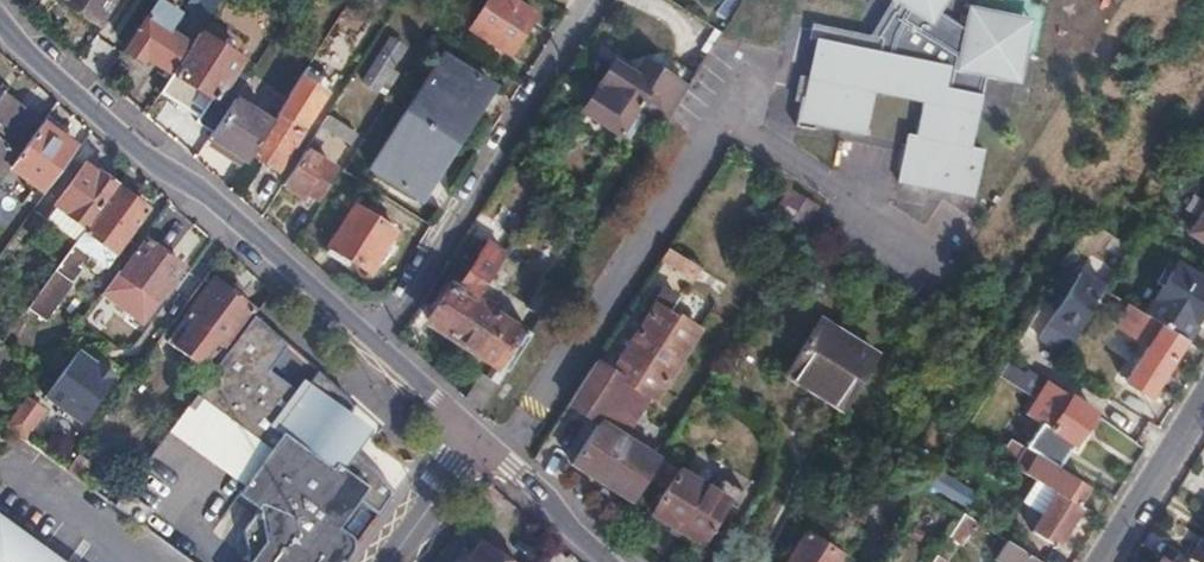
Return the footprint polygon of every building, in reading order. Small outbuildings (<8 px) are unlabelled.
[(61,1),(99,24),(115,0),(61,0),(61,1)] [(172,74),(199,31),(220,0),(193,0),(187,10),(193,14),(185,25),(177,19),(180,14),(159,1),(127,51),(144,62),(147,57),(172,74)] [(159,94),(195,119),(194,122),(210,133),(232,99),(246,78),(235,71),(241,61),(210,41),(233,4),(226,0),(220,0),(199,31),(172,74),(159,94)] [(471,31),(511,55),(536,15),(511,0),(490,0),(471,31)] [(797,122),(817,127),(818,122),(870,133),(881,88),(932,100),(924,135),(914,133),(903,183),(983,201),(994,151),(981,148),(998,73),(1032,81),(1045,28),(1024,25),(1027,12),(983,2),(979,24),(967,17),(969,9),(950,5),(953,0),(909,0),(906,5),(904,3),(884,32),(890,33),(888,46),(821,31),(807,92),(804,92),(797,122)] [(1027,12),(1024,25),(1045,28),(1047,17),(1027,12)] [(391,39),(363,83),(378,93),(384,83),(390,87),(399,74),(393,70),(406,48),(391,39)] [(407,113),(452,141),(490,82),(444,54),(407,113)] [(630,74),(613,64),(598,87),(631,107),(644,116),(662,127),(686,87),(640,58),(630,74)] [(272,122),(252,154),(277,170),(332,85),(306,69),(272,122)] [(621,130),(631,136),(644,116),(631,107),(598,87),(583,111),(619,133),(621,130)] [(17,156),(42,122),(0,91),(0,143),(17,156)] [(210,133),(206,139),(245,163),(252,154),(272,122),(232,99),(210,133)] [(416,199),(452,141),(407,113),(371,170),(416,199)] [(329,115),(321,127),(350,146),(358,134),(329,115)] [(17,156),(8,167),(41,190),(72,147),(61,139),(64,135),(43,120),(42,122),(17,156)] [(306,152),(284,185),(302,197),(305,192),(316,199),(334,170),(306,152)] [(85,228),(116,185),(98,171),(96,173),(83,165),(54,204),(85,228)] [(146,209),(116,185),(85,228),(83,231),(97,241),(114,253),(146,209)] [(816,206),(792,192),(784,205),(809,219),(816,206)] [(85,228),(54,204),(44,218),(76,241),(83,231),(85,228)] [(355,208),(329,247),(368,272),(393,232),(355,208)] [(1192,230),(1203,237),(1203,211),(1192,230)] [(72,247),(84,256),(86,257),(97,241),(83,231),(76,241),(72,247)] [(116,270),(99,295),(137,321),(177,265),(144,240),(120,272),(116,270)] [(430,323),(452,336),(475,300),(504,254),(489,245),(459,293),(453,289),(430,323)] [(50,277),(27,307),(45,321),(74,282),(71,280),(79,267),(77,265),(84,256),(72,247),(50,277)] [(669,247),(661,259),(719,295),(726,283),(669,247)] [(1142,313),(1156,322),(1185,340),(1203,310),(1203,279),(1200,280),(1196,284),(1171,269),(1142,313)] [(1039,336),(1064,352),(1104,286),(1079,271),(1039,336)] [(212,373),(231,347),(228,345),(254,309),(213,279),(177,324),(165,341),(185,355),(212,373)] [(494,363),(470,401),(481,411),(557,288),(544,281),(517,326),(475,300),(452,336),(494,363)] [(596,361),(567,403),(571,406),(576,409),(598,422),(571,463),(632,500),(648,475),(660,457),(661,455),(631,437),(700,326),(671,308),(678,298),(664,289),(612,371),(603,366),(599,363),(596,361)] [(254,315),(231,347),(212,373),(185,408),(197,415),(204,416),(211,407),(219,404),(221,415),(264,446),(261,450),(273,460),(268,467),(281,477),(258,509),(242,532),(248,561),(345,561),(353,551),(352,544),(350,537),(348,534),(339,528),(357,502),(378,516),(390,500),(389,496),(391,488),(375,470),(347,448),(359,431),(343,420),(347,414),(348,409),(347,398),(323,377),(315,371),(297,392),(267,369),(287,344),(254,315)] [(821,320),(787,374),(827,398),(824,403),(840,413),(876,354),(821,320)] [(1185,340),(1156,322),(1143,342),(1147,344),(1125,380),(1149,395),(1185,340)] [(11,354),(0,345),(0,369),(11,354)] [(86,422),(112,366),(67,345),(41,401),(86,422)] [(1070,372),(1057,363),(1025,415),(1039,424),(1025,447),(1058,468),(1091,415),(1056,393),(1070,372)] [(10,415),(17,408),(0,396),(0,408),(10,415)] [(44,411),(25,397),(17,408),(10,415),(3,425),(19,437),(22,439),(44,411)] [(185,408),(167,432),(243,488),(261,463),(268,467),(273,460),(261,450),(264,446),(221,415),(219,404),(211,407),(204,416),(197,415),(185,408)] [(1010,438),(1001,453),(1038,475),(1036,480),(1055,492),(1032,530),(1056,545),(1081,506),(1076,502),(1086,486),(1058,468),(1025,447),(1010,438)] [(77,454),(66,470),(79,480),(90,464),(77,454)] [(660,457),(648,475),(667,486),(652,512),(701,542),(725,501),(734,507),(743,492),(721,478),(714,491),(660,457)] [(261,463),(243,488),(238,495),(258,509),(281,477),(268,467),(261,463)] [(114,506),(139,526),(142,521),(150,509),(124,492),(114,506)] [(963,512),(955,524),(971,534),(979,521),(963,512)] [(15,538),(0,527),(0,558),(15,538)] [(843,554),(807,532),(788,561),(838,561),(843,554)] [(1203,550),(1203,535),(1191,556),(1197,561),(1203,550)] [(909,544),(897,536),(881,561),(898,561),(909,544)] [(15,538),(0,558),(0,561),(49,561),(15,538)] [(1008,540),(995,559),(999,561),(1043,561),(1008,540)] [(478,544),(465,561),(502,561),(478,544)]
